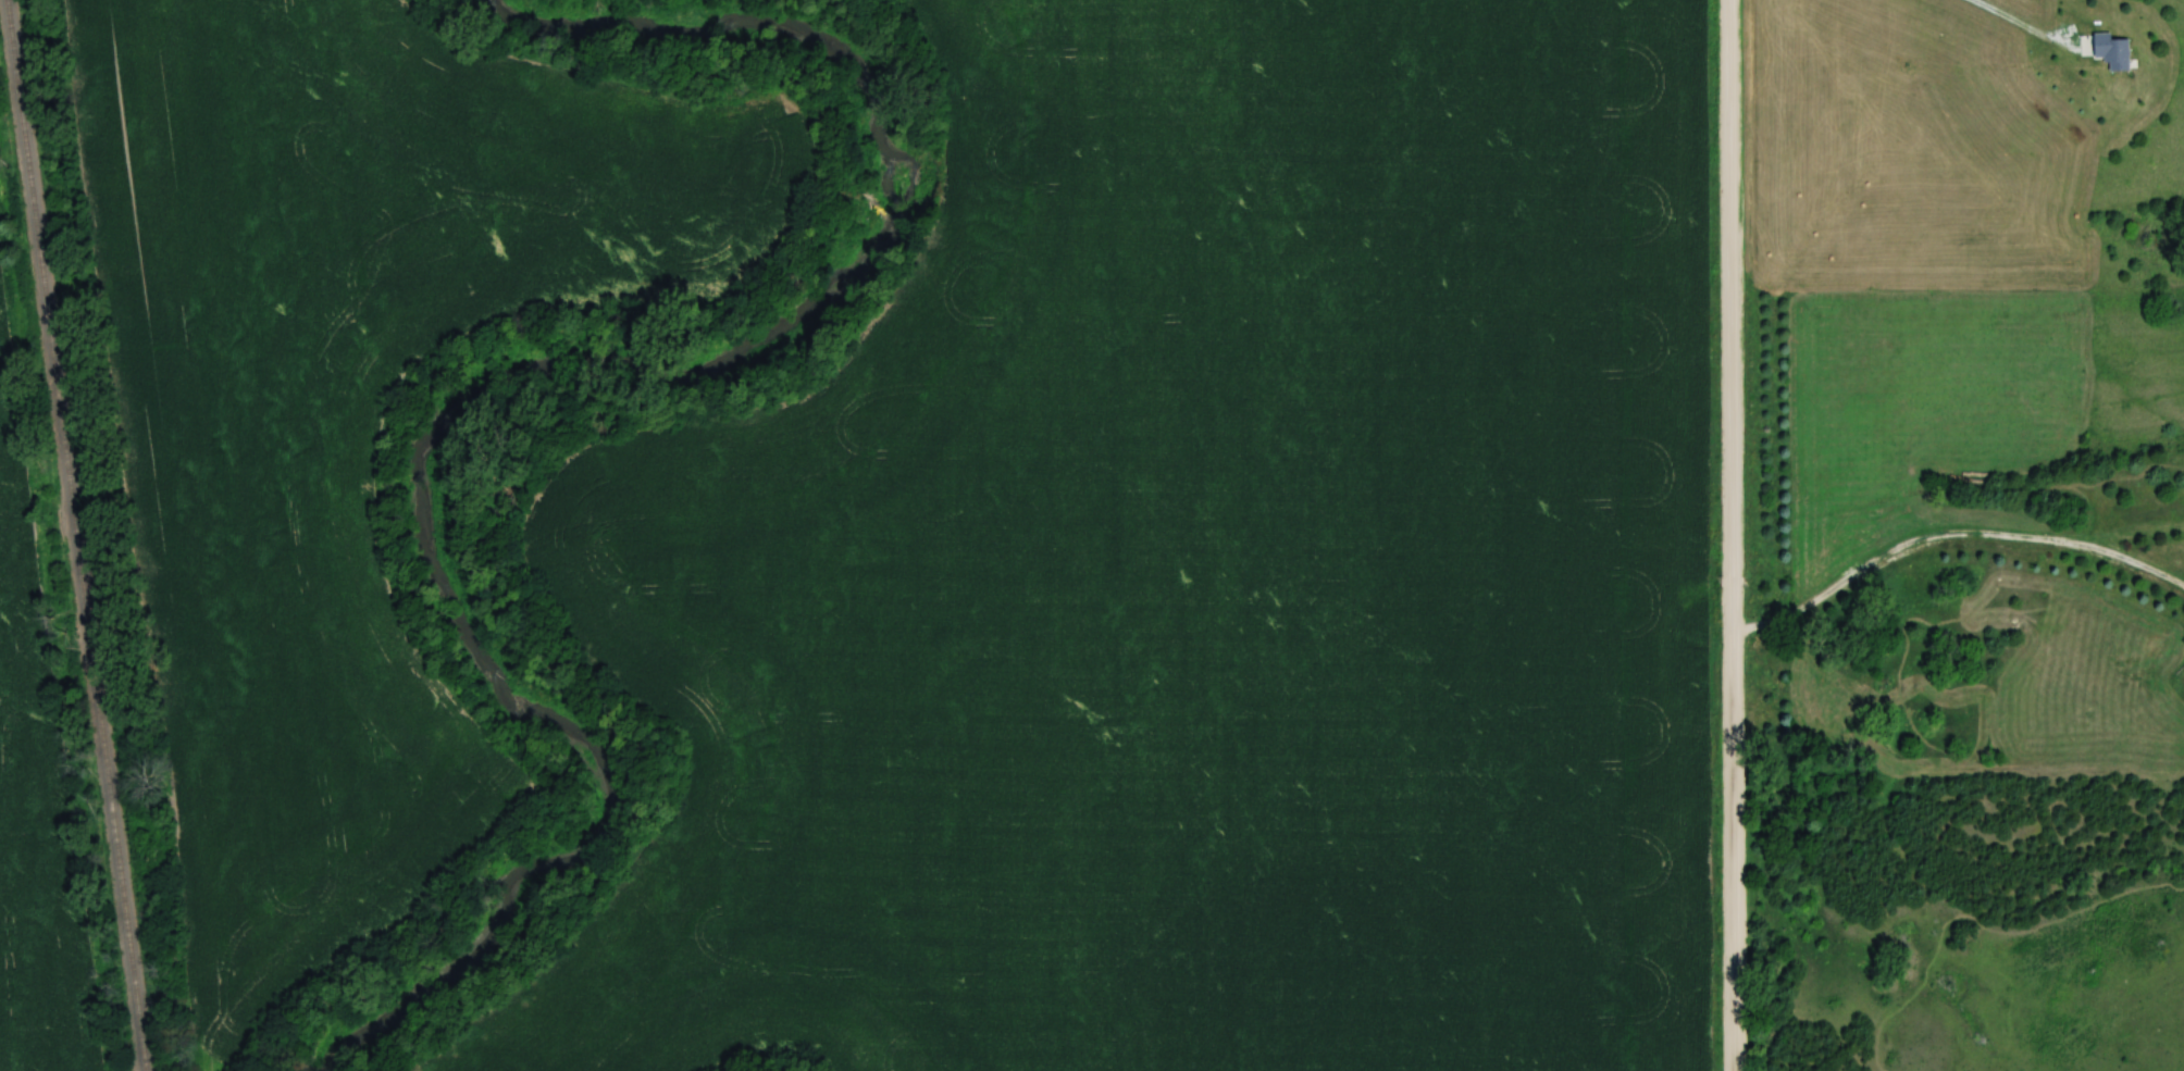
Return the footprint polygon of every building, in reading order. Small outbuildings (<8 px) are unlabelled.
[(2111,33),(2094,33),(2094,57),(2109,57),(2109,71),(2129,71),(2129,40),(2111,40),(2111,33)]
